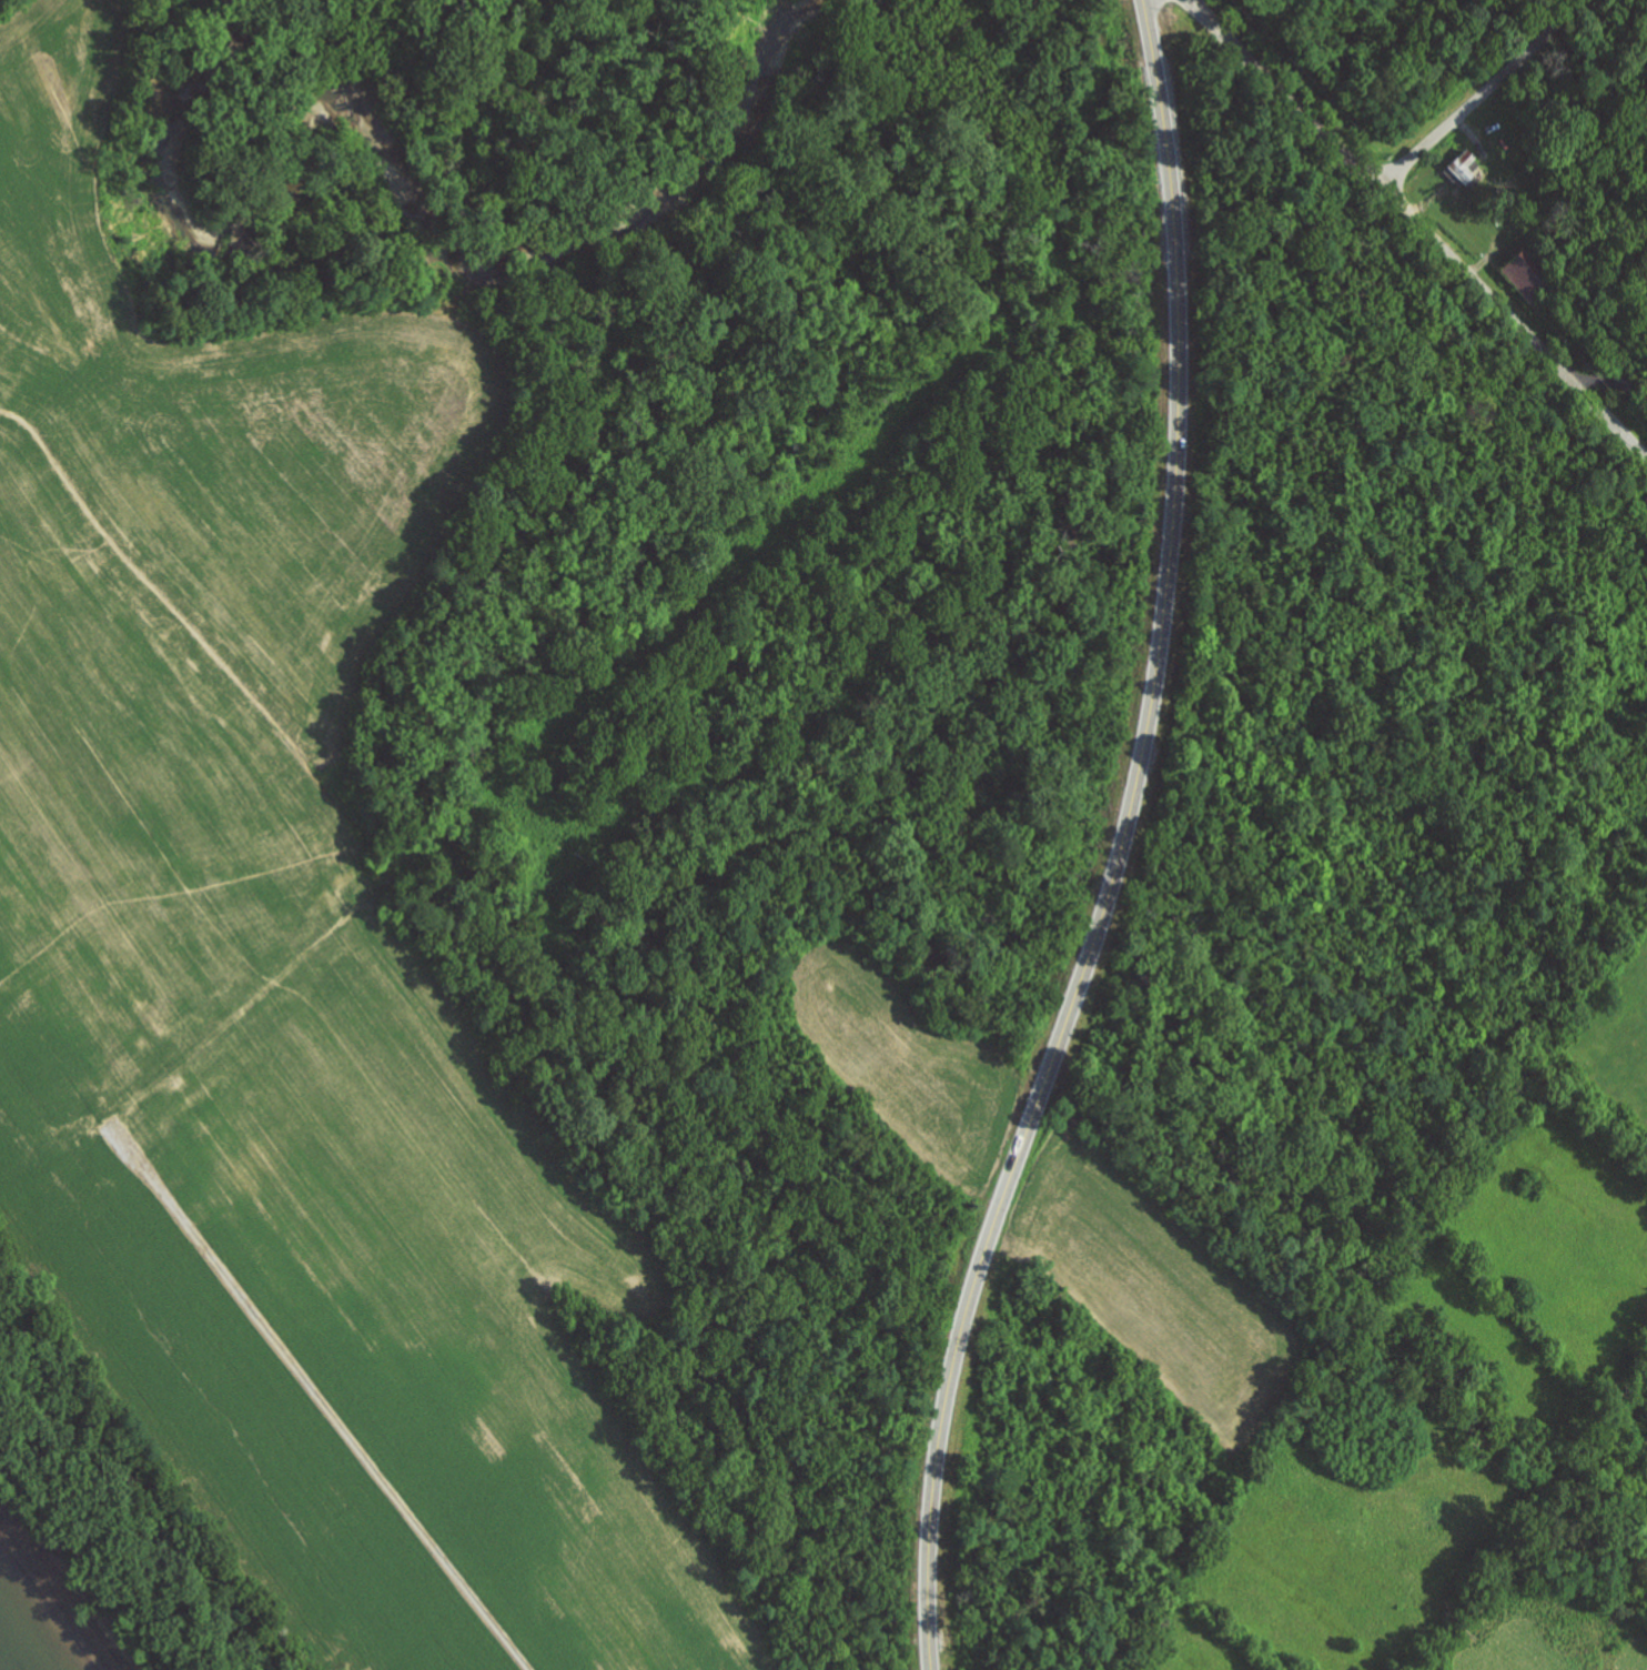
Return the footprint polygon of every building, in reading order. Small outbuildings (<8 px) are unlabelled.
[(1476,165),(1462,148),(1439,166),(1457,189),(1472,177),(1468,171),(1476,165)]
